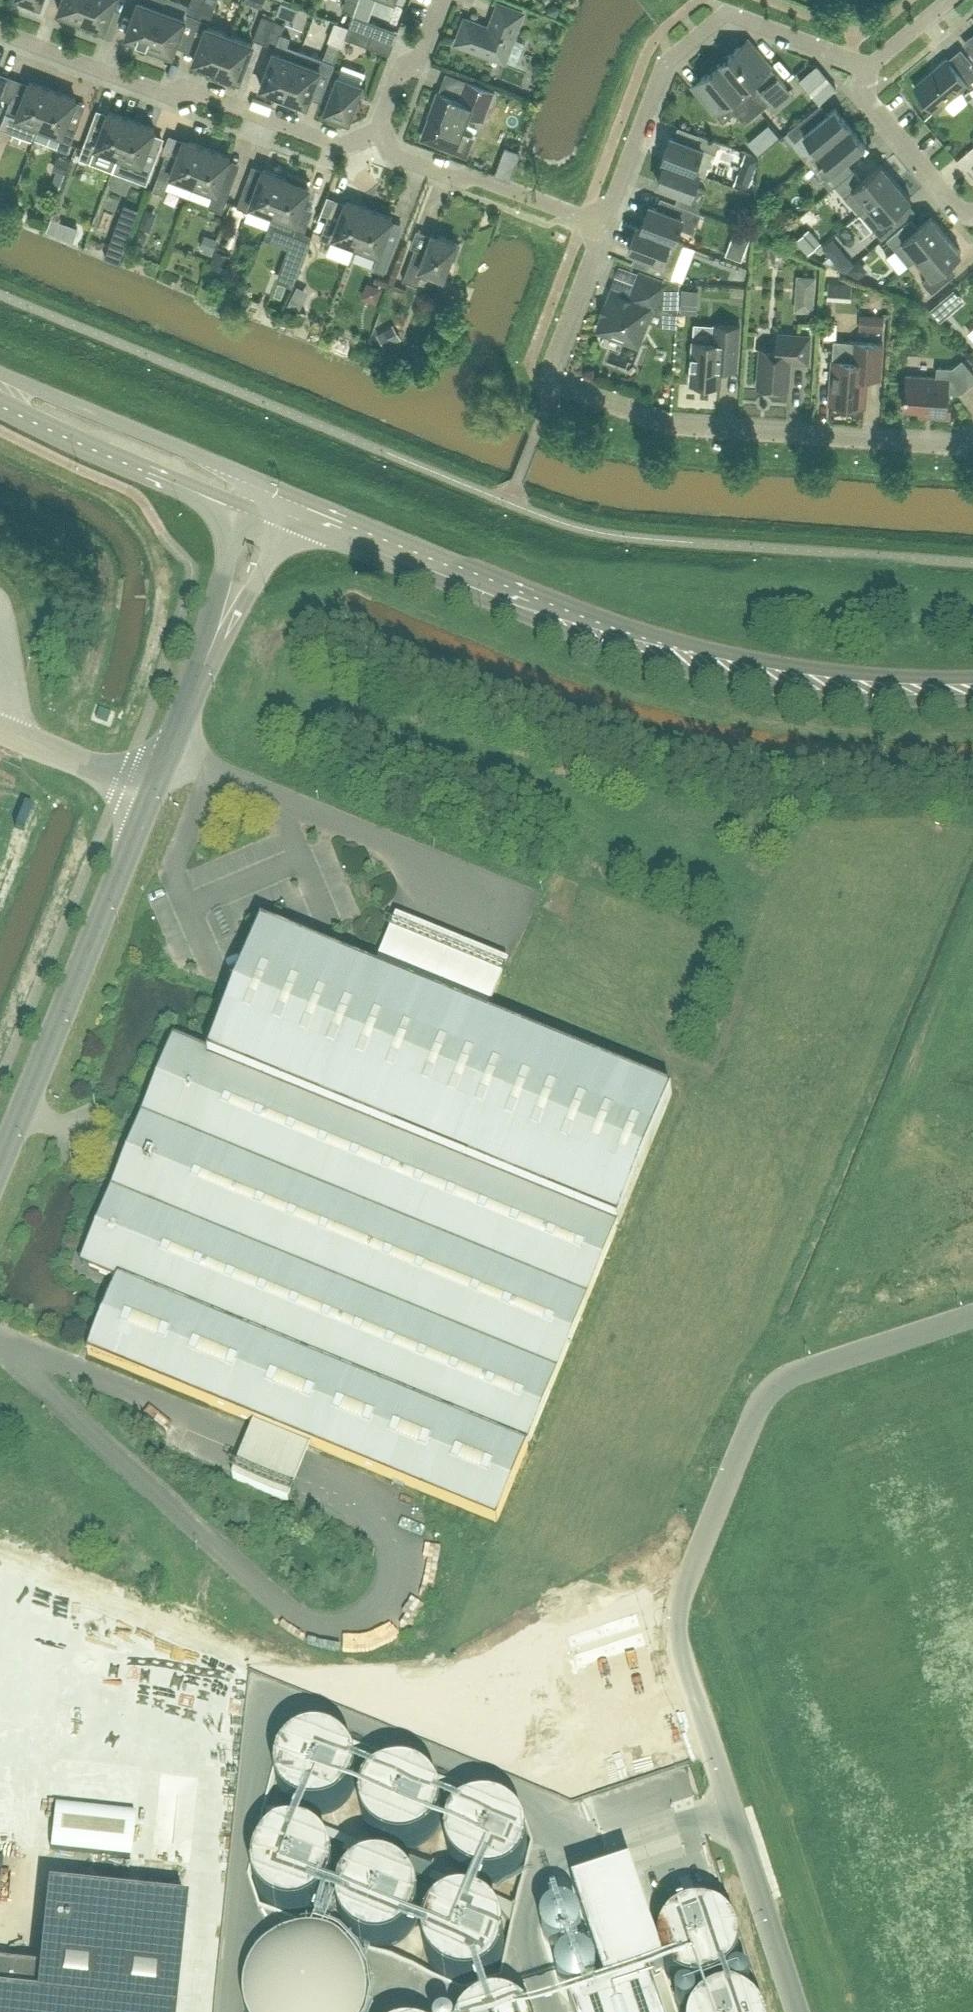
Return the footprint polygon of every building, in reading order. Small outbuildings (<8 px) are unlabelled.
[(81,18),(88,0),(62,0),(58,9),(81,18)] [(81,18),(105,26),(115,0),(88,0),(81,18)] [(149,43),(162,7),(149,2),(150,0),(139,0),(126,34),(149,43)] [(196,20),(203,0),(190,0),(188,5),(174,0),(166,0),(163,8),(162,7),(149,43),(172,52),(185,16),(196,20)] [(196,20),(205,23),(214,0),(203,0),(196,20)] [(340,8),(350,12),(355,0),(343,0),(340,8)] [(523,11),(498,2),(489,26),(465,17),(456,41),(504,60),(523,11)] [(348,24),(392,40),(396,30),(352,14),(348,24)] [(252,38),(265,42),(273,20),(260,15),(252,38)] [(283,23),(273,20),(265,42),(275,46),(283,23)] [(216,68),(230,33),(207,24),(193,60),(216,68)] [(392,40),(348,24),(343,36),(388,53),(392,40)] [(253,41),(230,33),(216,68),(239,77),(253,41)] [(747,38),(720,61),(760,109),(770,101),(777,109),(795,94),(747,38)] [(319,66),(297,58),(284,94),(307,102),(320,67),(329,70),(339,44),(329,40),(319,66)] [(284,94),(297,58),(274,49),(261,85),(284,94)] [(947,57),(914,85),(934,109),(960,88),(968,97),(972,93),(972,66),(970,62),(959,71),(947,57)] [(760,109),(720,61),(692,84),(723,121),(735,110),(745,122),(760,109)] [(816,62),(798,78),(818,101),(836,86),(816,62)] [(362,82),(329,70),(326,78),(335,81),(325,109),(349,118),(362,82)] [(40,123),(53,88),(30,79),(23,99),(12,94),(0,126),(0,127),(34,139),(40,123)] [(494,89),(466,79),(459,97),(453,95),(452,96),(437,90),(431,106),(436,108),(432,117),(430,116),(425,131),(427,136),(455,147),(461,132),(462,132),(469,113),(483,119),(494,89)] [(40,123),(62,132),(56,148),(68,152),(80,120),(69,116),(76,97),(53,88),(40,123)] [(804,132),(819,150),(850,124),(834,106),(813,124),(805,115),(787,130),(795,140),(804,132)] [(119,153),(132,118),(109,109),(102,128),(91,124),(79,156),(93,161),(99,146),(119,153)] [(132,118),(113,169),(147,182),(163,140),(152,135),(155,127),(132,118)] [(830,188),(835,184),(852,170),(844,161),(865,143),(850,124),(819,150),(828,160),(818,168),(824,175),(821,178),(830,188)] [(662,157),(700,171),(694,169),(702,147),(716,152),(720,140),(698,132),(693,143),(671,135),(662,157)] [(764,133),(751,139),(757,153),(770,148),(764,133)] [(171,173),(194,182),(207,146),(184,138),(177,157),(166,153),(153,189),(164,193),(171,173)] [(230,155),(207,146),(194,182),(214,189),(208,205),(222,210),(234,178),(223,174),(230,155)] [(70,159),(60,155),(54,169),(65,173),(70,159)] [(676,201),(678,201),(698,209),(706,189),(695,185),(700,171),(662,157),(662,158),(666,159),(657,181),(680,189),(676,201)] [(851,201),(859,211),(896,179),(882,162),(862,179),(853,168),(852,170),(835,184),(850,202),(851,201)] [(273,211),(287,176),(263,167),(256,187),(245,183),(237,205),(248,209),(250,203),(273,211)] [(306,184),(287,176),(273,211),(296,220),(294,226),(294,227),(305,231),(313,208),(302,204),(310,185),(306,184)] [(896,179),(859,211),(881,237),(900,221),(892,212),(910,197),(896,179)] [(356,243),(369,207),(346,199),(339,218),(328,214),(320,236),(331,240),(333,234),(356,243)] [(698,209),(678,201),(673,213),(649,203),(641,225),(637,224),(674,238),(679,226),(694,232),(702,211),(698,209)] [(369,207),(356,243),(379,251),(373,267),(384,271),(396,239),(385,235),(392,216),(369,207)] [(54,215),(49,227),(60,231),(65,220),(54,215)] [(886,237),(894,246),(908,263),(917,256),(945,232),(931,215),(912,231),(905,221),(886,237)] [(637,224),(628,247),(653,256),(649,267),(671,276),(684,242),(674,238),(637,224)] [(116,227),(105,255),(120,261),(130,233),(116,227)] [(800,238),(810,254),(825,245),(816,229),(800,238)] [(460,241),(433,231),(426,251),(415,246),(403,278),(417,284),(423,268),(443,276),(451,255),(454,256),(460,241)] [(945,232),(917,256),(930,273),(922,279),(932,291),(956,271),(953,266),(949,261),(961,251),(945,232)] [(206,233),(201,248),(208,251),(209,248),(215,250),(220,238),(206,233)] [(306,249),(291,244),(286,260),(300,265),(306,249)] [(224,270),(210,264),(205,278),(219,283),(224,270)] [(666,280),(640,271),(631,295),(613,289),(599,325),(601,329),(637,342),(651,304),(656,306),(666,280)] [(367,296),(382,303),(388,287),(373,281),(367,296)] [(311,294),(297,286),(288,303),(303,310),(311,294)] [(681,286),(680,299),(696,299),(697,287),(681,286)] [(942,295),(928,307),(937,319),(952,307),(942,295)] [(831,333),(843,333),(843,317),(831,317),(831,333)] [(740,324),(714,322),(713,339),(693,338),(690,380),(721,382),(722,366),(737,367),(740,324)] [(399,339),(389,323),(376,332),(386,347),(399,339)] [(810,334),(778,331),(777,348),(760,347),(757,385),(788,387),(790,360),(808,361),(810,334)] [(883,342),(834,338),(832,369),(834,371),(831,402),(863,404),(865,370),(881,371),(883,342)] [(962,359),(953,366),(937,365),(937,376),(906,374),(904,405),(932,407),(931,413),(949,414),(951,397),(947,397),(948,389),(961,390),(972,380),(972,372),(962,359)] [(460,948),(398,921),(376,973),(487,1019),(508,968),(460,948)] [(673,1096),(263,929),(210,1058),(198,1053),(182,1047),(90,1271),(118,1283),(88,1357),(497,1524),(673,1096)] [(148,1405),(142,1412),(163,1428),(168,1421),(148,1405)] [(310,1450),(255,1427),(233,1480),(287,1503),(310,1450)] [(432,1586),(435,1575),(417,1570),(414,1582),(432,1586)] [(277,1772),(276,1779),(277,1787),(279,1794),(282,1800),(287,1806),(292,1811),(299,1815),(305,1818),(313,1819),(320,1819),(327,1818),(334,1815),(340,1811),(346,1806),(350,1800),(354,1794),(356,1787),(356,1779),(356,1772),(354,1765),(350,1758),(346,1752),(341,1747),(334,1744),(327,1741),(320,1740),(313,1740),(305,1741),(299,1744),(292,1747),(287,1752),(282,1758),(279,1765),(277,1772)] [(360,1812),(359,1820),(360,1827),(362,1834),(365,1841),(370,1846),(375,1851),(381,1855),(388,1858),(395,1859),(403,1859),(410,1858),(417,1855),(423,1851),(429,1846),(433,1841),(436,1834),(438,1827),(439,1820),(438,1812),(436,1805),(433,1799),(429,1793),(423,1788),(417,1784),(410,1781),(403,1780),(395,1780),(388,1781),(381,1784),(375,1788),(370,1793),(365,1798),(362,1805),(360,1812)] [(443,1846),(442,1854),(443,1861),(445,1868),(448,1875),(453,1881),(458,1886),(465,1889),(472,1892),(479,1893),(486,1893),(493,1892),(500,1889),(507,1886),(512,1881),(516,1875),(520,1868),(522,1861),(522,1854),(522,1846),(520,1839),(516,1833),(512,1827),(507,1822),(500,1818),(493,1815),(486,1814),(479,1814),(472,1815),(465,1818),(458,1822),(453,1827),(448,1833),(445,1839),(443,1846)] [(258,1869),(258,1877),(258,1884),(260,1891),(264,1898),(268,1904),(273,1909),(280,1912),(287,1915),(294,1916),(301,1916),(308,1915),(315,1912),(322,1909),(327,1904),(332,1898),(335,1891),(337,1884),(338,1877),(337,1869),(335,1862),(332,1856),(327,1850),(322,1845),(315,1841),(308,1838),(301,1837),(294,1837),(287,1838),(280,1841),(273,1845),(268,1850),(264,1856),(260,1862),(258,1869)] [(341,1903),(340,1910),(341,1918),(343,1925),(346,1932),(351,1937),(356,1942),(363,1946),(369,1949),(377,1950),(384,1950),(391,1949),(398,1946),(405,1942),(410,1937),(414,1932),(418,1925),(420,1918),(420,1910),(420,1903),(418,1896),(414,1889),(410,1884),(405,1879),(398,1875),(391,1872),(384,1871),(377,1871),(369,1872),(363,1875),(356,1879),(351,1884),(346,1889),(343,1896),(341,1903)] [(185,1906),(46,1891),(38,1971),(0,1967),(0,2011),(175,2011),(185,1906)] [(424,1937),(424,1945),(424,1952),(426,1959),(430,1966),(434,1972),(440,1977),(446,1981),(453,1983),(460,1985),(467,1985),(475,1983),(482,1981),(488,1977),(493,1972),(498,1966),(501,1959),(503,1952),(504,1945),(503,1937),(501,1930),(498,1924),(493,1918),(488,1913),(482,1909),(475,1906),(467,1905),(460,1905),(453,1906),(446,1909),(440,1913),(434,1918),(430,1924),(426,1930),(424,1937)] [(662,1944),(662,1951),(662,1959),(664,1966),(668,1972),(672,1978),(677,1983),(684,1987),(691,1990),(698,1991),(705,1991),(712,1990),(719,1987),(726,1983),(731,1978),(736,1972),(739,1966),(741,1959),(742,1951),(741,1944),(739,1937),(736,1930),(731,1924),(726,1919),(719,1916),(712,1913),(705,1912),(698,1912),(691,1913),(684,1916),(677,1920),(672,1924),(668,1930),(664,1937),(662,1944)] [(253,1994),(254,2005),(256,2011),(362,2011),(364,2005),(365,1994),(364,1984),(361,1974),(357,1965),(350,1957),(343,1950),(334,1944),(324,1940),(314,1939),(304,1939),(294,1940),(284,1944),(275,1950),(268,1957),(261,1965),(257,1974),(254,1984),(253,1994)] [(648,1957),(569,1983),(578,2011),(666,2011),(648,1957)] [(754,2008),(748,2004),(741,2001),(734,2000),(727,2000),(719,2001),(712,2004),(706,2008),(701,2011),(759,2011),(754,2008)] [(521,2011),(514,2007),(507,2005),(500,2003),(493,2003),(486,2005),(479,2007),(472,2011),(471,2011),(522,2011),(521,2011)]
